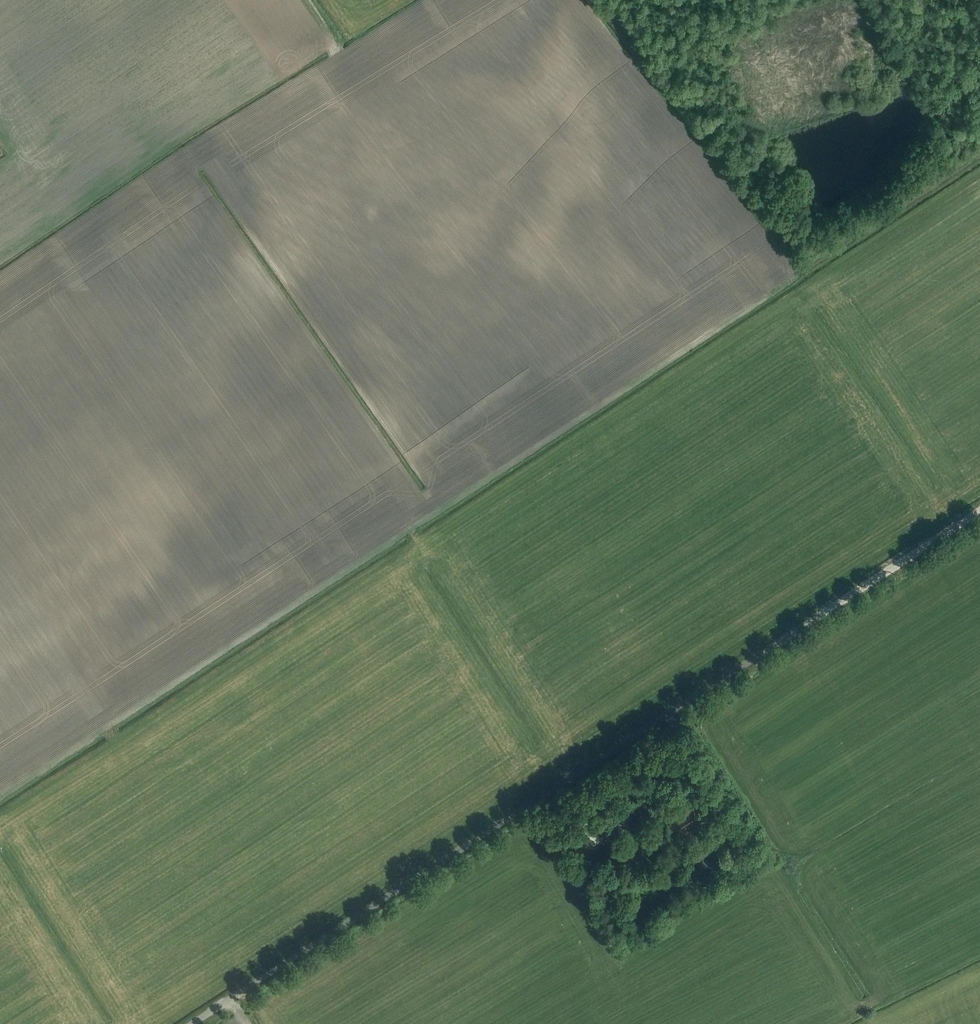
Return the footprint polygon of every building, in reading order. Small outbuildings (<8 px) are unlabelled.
[(603,803),(596,808),(600,814),(607,809),(603,803)] [(685,854),(695,848),(692,843),(682,848),(685,854)] [(711,857),(699,864),(706,877),(718,870),(711,857)]
